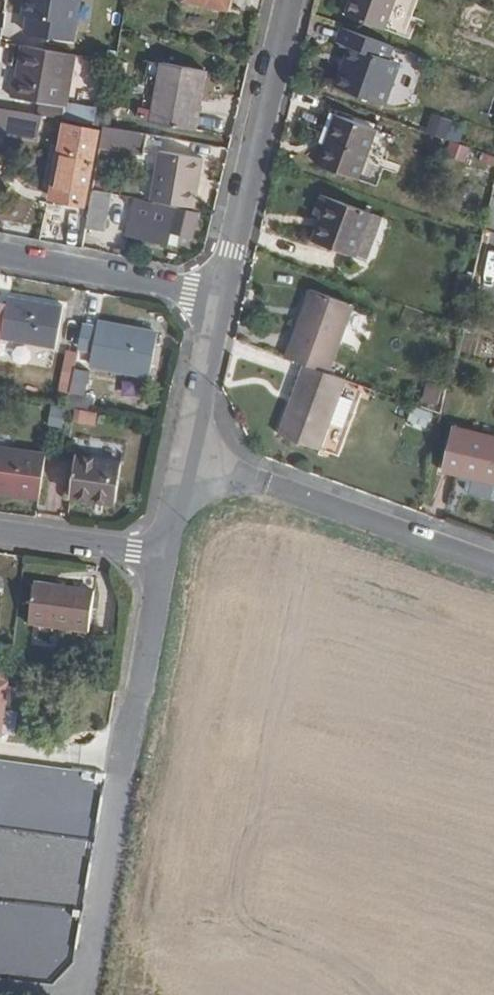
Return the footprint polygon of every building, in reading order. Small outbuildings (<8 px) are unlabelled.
[(24,18),(29,18),(26,36),(70,44),(78,0),(28,0),(24,18)] [(224,9),(226,0),(182,0),(224,9)] [(421,0),(355,0),(348,21),(408,40),(421,0)] [(393,49),(341,31),(337,45),(351,51),(335,91),(385,109),(399,67),(387,64),(393,49)] [(21,47),(14,83),(20,84),(26,48),(21,47)] [(63,108),(73,56),(26,48),(20,84),(14,83),(11,98),(63,108)] [(139,122),(194,133),(206,73),(150,62),(139,122)] [(33,115),(0,109),(0,128),(30,133),(33,115)] [(358,183),(376,130),(336,114),(317,169),(358,183)] [(428,137),(459,140),(460,121),(429,118),(428,137)] [(141,155),(144,136),(103,128),(100,148),(141,155)] [(55,155),(47,201),(84,207),(97,134),(69,129),(63,156),(55,155)] [(154,202),(194,210),(204,159),(163,151),(154,202)] [(112,193),(93,191),(87,227),(106,231),(112,193)] [(313,218),(320,221),(328,199),(320,197),(313,218)] [(328,199),(320,221),(313,244),(355,260),(369,215),(328,199)] [(176,233),(192,237),(197,215),(134,201),(125,235),(167,246),(171,231),(176,233)] [(190,244),(192,237),(176,233),(175,239),(190,244)] [(309,291),(285,357),(306,364),(327,371),(353,308),(309,291)] [(54,358),(61,315),(9,306),(8,314),(0,313),(0,349),(54,358)] [(151,373),(155,348),(157,333),(97,322),(90,365),(149,376),(151,373)] [(165,349),(155,348),(151,373),(161,374),(165,349)] [(327,371),(306,364),(279,437),(317,451),(332,411),(339,391),(343,377),(327,371)] [(74,371),(68,409),(92,413),(95,398),(83,397),(87,373),(74,371)] [(419,404),(438,410),(446,388),(426,382),(419,404)] [(339,391),(332,411),(345,416),(354,396),(339,391)] [(411,406),(405,422),(426,430),(432,414),(411,406)] [(454,429),(443,471),(493,485),(493,438),(454,429)] [(0,451),(0,494),(41,499),(46,458),(0,451)] [(76,459),(70,498),(115,505),(122,465),(76,459)] [(38,586),(32,626),(91,633),(96,594),(38,586)] [(4,711),(5,679),(0,679),(0,737),(13,738),(14,711),(4,711)]
